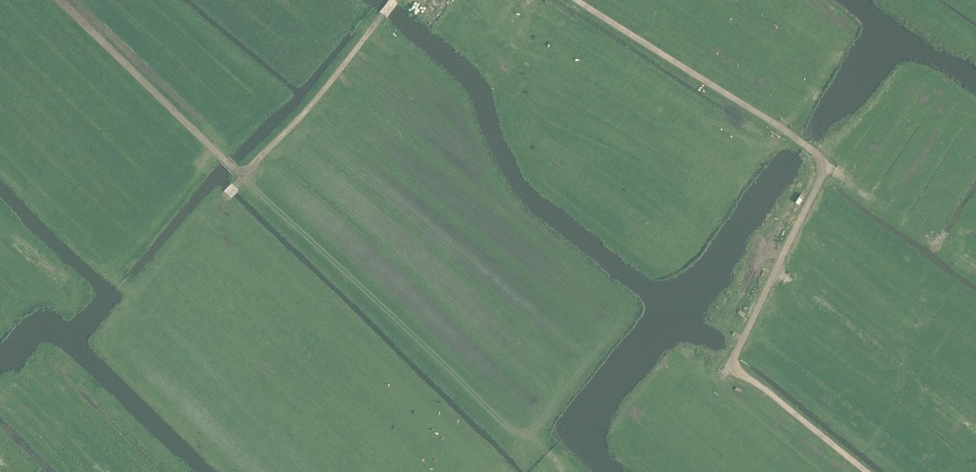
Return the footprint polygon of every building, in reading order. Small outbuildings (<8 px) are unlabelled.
[(425,5),(435,12),(445,0),(429,0),(425,5)]
